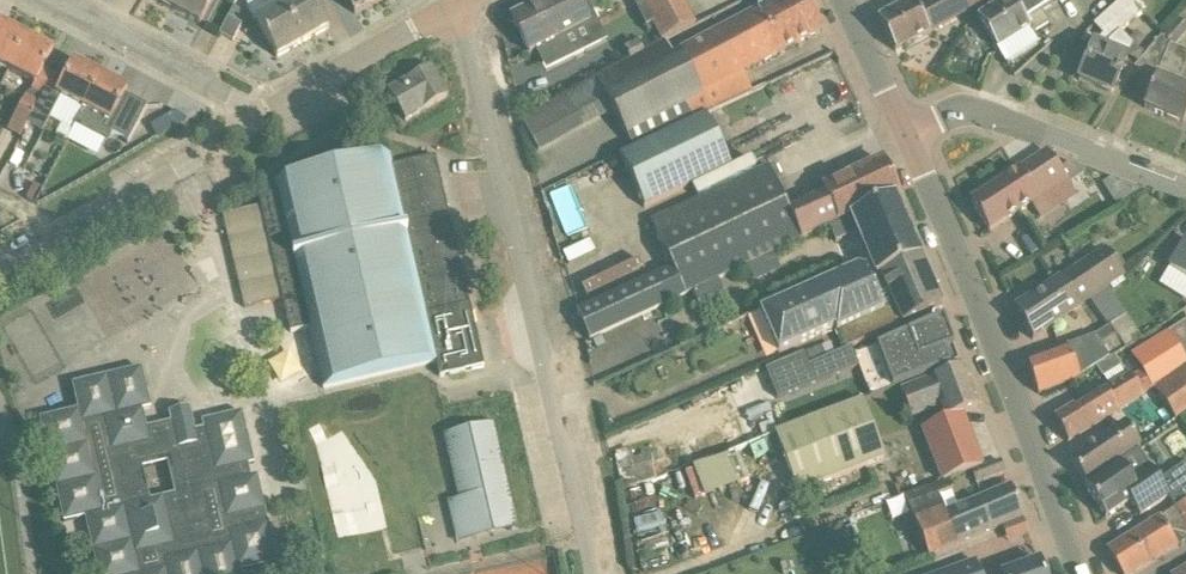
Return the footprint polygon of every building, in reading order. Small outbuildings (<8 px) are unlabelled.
[(178,0),(152,0),(172,10),(178,0)] [(172,10),(200,25),(213,0),(178,0),(172,10)] [(312,0),(291,0),(282,6),(303,44),(329,30),(312,0)] [(355,15),(381,0),(346,0),(355,15)] [(583,9),(589,6),(587,0),(551,0),(545,3),(544,2),(512,18),(530,54),(590,24),(583,9)] [(642,1),(635,4),(647,28),(655,24),(663,41),(695,25),(689,15),(681,0),(643,0),(642,1)] [(814,14),(807,0),(783,0),(777,3),(776,0),(752,0),(745,4),(745,5),(747,4),(753,16),(759,27),(763,24),(768,33),(778,27),(780,32),(814,14)] [(994,0),(935,0),(921,7),(918,1),(914,3),(914,2),(878,20),(896,52),(930,33),(930,32),(982,4),(983,6),(994,0)] [(1011,0),(1009,0),(978,20),(997,51),(1007,65),(1036,46),(1028,32),(1031,30),(1027,23),(1056,4),(1053,0),(1012,0),(1011,0)] [(1144,12),(1133,0),(1122,0),(1095,25),(1105,35),(1095,44),(1080,81),(1112,95),(1128,58),(1133,46),(1121,33),(1144,12)] [(695,25),(663,41),(679,70),(611,107),(597,81),(568,96),(585,129),(614,113),(634,150),(695,120),(753,91),(743,73),(824,31),(814,14),(780,32),(778,27),(768,33),(763,24),(759,27),(753,16),(747,4),(745,5),(726,15),(725,13),(696,26),(695,25)] [(303,44),(282,6),(256,20),(278,59),(303,44)] [(242,26),(229,19),(220,35),(234,42),(242,26)] [(1175,47),(1185,36),(1185,26),(1177,19),(1135,68),(1157,77),(1144,108),(1184,125),(1185,120),(1185,89),(1177,85),(1185,65),(1185,51),(1175,47)] [(191,45),(207,54),(219,32),(203,23),(191,45)] [(8,72),(26,37),(1,24),(0,25),(0,68),(8,72)] [(29,91),(8,130),(21,137),(27,126),(54,75),(53,75),(44,70),(54,51),(26,37),(8,72),(35,86),(32,92),(29,91)] [(54,75),(27,126),(43,134),(62,100),(83,110),(101,76),(75,63),(65,81),(54,75)] [(448,97),(431,68),(389,93),(406,122),(448,97)] [(83,111),(75,127),(105,143),(108,144),(112,135),(129,144),(147,108),(125,96),(128,90),(101,76),(83,110),(83,111)] [(162,120),(169,133),(188,122),(173,113),(162,120)] [(705,116),(619,158),(644,210),(730,167),(705,116)] [(1047,152),(1015,174),(972,203),(989,233),(1035,201),(1043,213),(1075,193),(1069,185),(1059,170),(1047,152)] [(485,368),(477,333),(436,157),(393,167),(390,155),(275,181),(278,194),(260,198),(291,334),(310,329),(323,389),(426,365),(437,363),(441,378),(485,368)] [(612,331),(829,228),(851,217),(851,218),(895,198),(900,196),(885,163),(824,192),(826,197),(792,214),(769,168),(651,224),(672,268),(599,303),(577,313),(590,341),(593,340),(602,335),(612,331)] [(1069,164),(1059,170),(1069,185),(1084,176),(1086,170),(1069,164)] [(35,184),(27,200),(35,204),(43,189),(35,184)] [(851,217),(829,228),(836,243),(858,233),(874,272),(918,253),(895,198),(851,218),(851,217)] [(222,214),(244,306),(282,298),(260,205),(222,214)] [(1171,269),(1185,279),(1185,244),(1171,269)] [(594,289),(653,262),(648,251),(589,278),(594,289)] [(1123,275),(1107,251),(1015,311),(1033,340),(1123,275)] [(874,272),(878,281),(898,328),(942,310),(918,253),(874,272)] [(767,258),(749,267),(757,283),(775,275),(767,258)] [(779,355),(835,330),(837,334),(839,333),(846,350),(868,341),(898,328),(878,281),(871,284),(868,275),(856,269),(760,312),(779,355)] [(1110,359),(1143,339),(1127,317),(1096,337),(1069,347),(1067,346),(1027,363),(1039,395),(1078,381),(1105,363),(1110,359)] [(896,389),(963,363),(947,323),(892,344),(900,363),(888,368),(896,389)] [(1132,357),(1144,374),(1133,381),(1131,379),(1111,391),(1111,392),(1076,413),(1073,409),(1055,419),(1069,444),(1155,392),(1155,391),(1157,390),(1159,388),(1158,387),(1185,366),(1185,362),(1168,333),(1132,357)] [(606,344),(602,335),(593,340),(596,348),(606,344)] [(810,364),(835,354),(831,344),(806,354),(810,364)] [(803,354),(769,369),(783,402),(836,379),(827,360),(809,368),(803,354)] [(1105,363),(1095,369),(1101,379),(1120,368),(1114,357),(1105,363)] [(1158,387),(1159,388),(1157,390),(1155,391),(1155,392),(1156,393),(1176,421),(1185,414),(1185,366),(1158,387)] [(963,415),(980,409),(964,368),(902,392),(911,419),(940,408),(945,421),(928,429),(947,481),(950,480),(959,477),(984,467),(963,415)] [(239,573),(278,564),(258,477),(252,478),(249,465),(255,465),(242,413),(202,423),(205,434),(197,436),(190,409),(170,414),(173,428),(160,431),(163,441),(151,444),(143,410),(151,408),(142,369),(108,377),(73,385),(79,411),(40,420),(65,523),(86,519),(98,573),(239,573)] [(756,399),(773,392),(765,372),(747,379),(756,399)] [(863,401),(775,435),(798,493),(884,460),(863,401)] [(1141,448),(1127,428),(1071,462),(1086,484),(1111,467),(1141,448)] [(489,429),(451,438),(467,508),(460,510),(466,533),(510,523),(489,429)] [(621,483),(626,481),(645,478),(638,458),(633,459),(631,449),(621,451),(615,452),(621,483)] [(1001,462),(985,469),(972,474),(977,486),(1006,474),(1005,473),(1001,462)] [(1088,485),(1084,487),(1108,520),(1131,504),(1141,517),(1172,496),(1179,507),(1185,502),(1185,462),(1159,480),(1150,467),(1131,480),(1120,465),(1088,485)] [(1024,519),(1012,488),(944,515),(937,498),(954,491),(950,480),(947,481),(904,498),(929,558),(1024,519)] [(1179,507),(1108,552),(1122,573),(1135,573),(1176,548),(1179,549),(1178,547),(1185,543),(1185,502),(1179,507)] [(306,573),(325,573),(316,535),(298,539),(306,573)] [(1040,562),(1039,562),(1006,573),(1044,573),(1040,562)] [(946,573),(978,573),(975,566),(976,566),(975,565),(974,563),(946,573)] [(983,563),(975,565),(976,566),(975,566),(978,573),(987,573),(983,563)]
